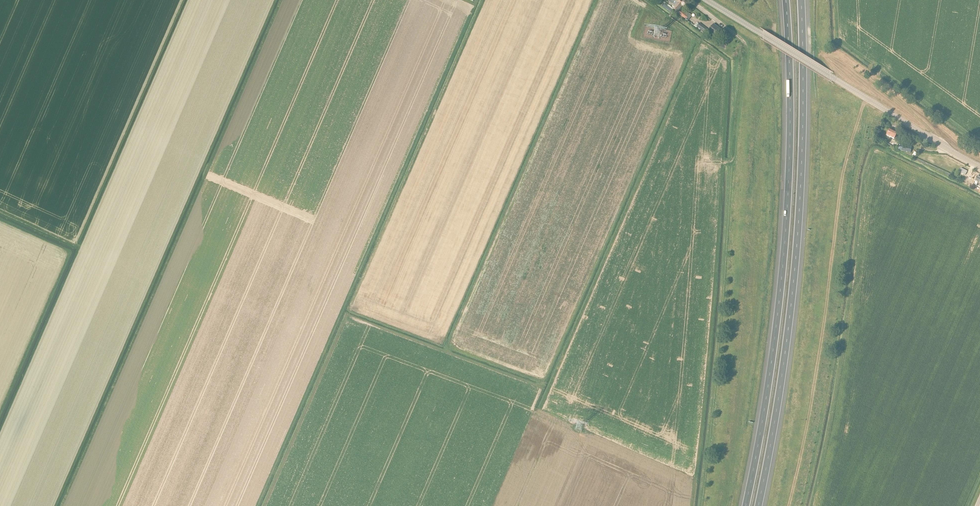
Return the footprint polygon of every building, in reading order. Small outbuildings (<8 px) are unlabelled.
[(664,2),(673,10),(678,13),(678,14),(679,14),(682,16),(686,19),(688,17),(685,15),(680,11),(680,10),(681,9),(683,7),(684,8),(685,8),(686,8),(686,7),(687,7),(687,6),(688,5),(688,4),(687,3),(687,2),(686,2),(685,2),(684,2),(681,0),(672,0),(677,4),(675,7),(671,3),(667,0),(665,0),(664,2)] [(706,27),(699,23),(697,27),(700,30),(705,33),(708,29),(705,28),(706,27)] [(714,24),(709,31),(716,36),(721,30),(714,24)] [(897,133),(890,129),(887,136),(894,139),(897,133)]
